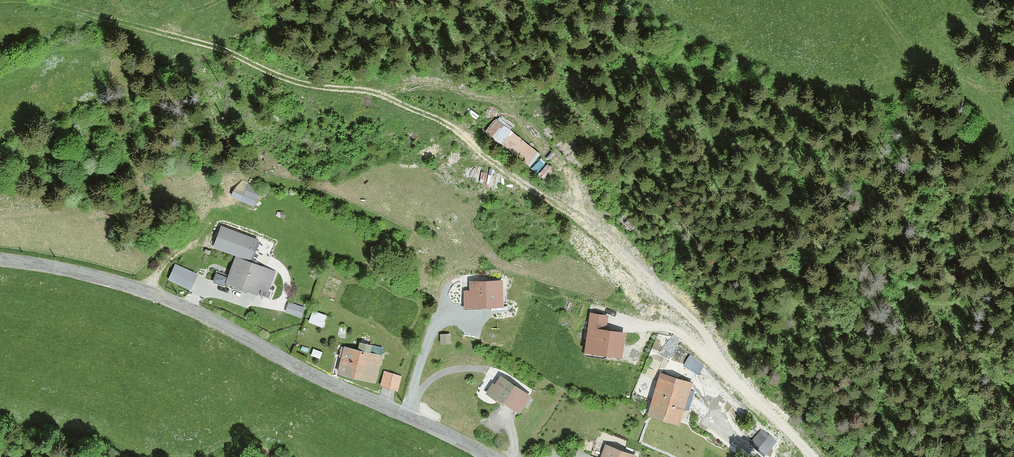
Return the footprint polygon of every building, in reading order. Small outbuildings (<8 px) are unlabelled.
[(484,132),(528,168),(540,154),(496,118),(484,132)] [(531,168),(536,172),(545,162),(540,157),(531,168)] [(249,184),(242,198),(257,203),(261,188),(249,184)] [(222,226),(214,248),(238,256),(253,262),(261,240),(222,226)] [(256,293),(266,267),(253,262),(238,256),(228,283),(256,293)] [(199,274),(176,264),(169,280),(192,290),(199,274)] [(277,271),(266,267),(256,293),(267,297),(277,271)] [(503,281),(470,281),(471,290),(464,290),(465,309),(504,307),(503,281)] [(306,308),(290,302),(287,312),(302,317),(306,308)] [(314,311),(310,321),(324,326),(327,316),(314,311)] [(607,314),(587,311),(580,350),(618,356),(622,331),(604,327),(607,314)] [(451,344),(450,333),(440,334),(440,344),(451,344)] [(344,358),(340,375),(377,383),(383,355),(346,347),(345,350),(342,349),(340,357),(344,358)] [(402,377),(387,371),(381,386),(396,393),(402,377)] [(659,371),(644,412),(675,424),(690,383),(659,371)] [(491,383),(484,393),(501,404),(502,402),(517,412),(522,405),(527,408),(533,399),(529,396),(530,395),(499,375),(493,384),(491,383)] [(762,428),(752,438),(766,453),(777,441),(762,428)] [(598,456),(634,456),(635,455),(604,443),(598,456)]
